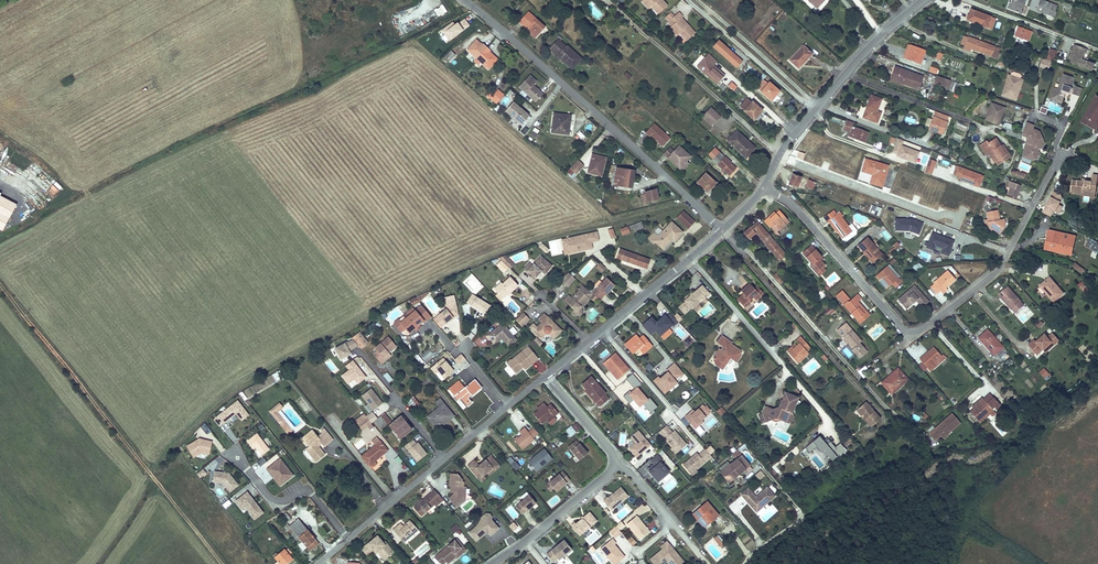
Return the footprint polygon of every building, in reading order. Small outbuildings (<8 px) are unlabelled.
[(641,1),(649,9),(651,6),(658,13),(661,11),(667,5),(662,0),(643,0),(641,1)] [(1007,8),(1021,13),(1026,0),(1013,0),(1011,3),(1010,2),(1007,8)] [(1043,12),(1045,8),(1055,11),(1057,6),(1041,0),(1037,10),(1043,12)] [(1045,8),(1043,12),(1054,16),(1055,11),(1045,8)] [(991,17),(973,10),(971,13),(970,13),(967,20),(987,28),(991,17)] [(545,27),(528,11),(519,22),(523,26),(524,25),(531,31),(532,30),(533,31),(532,32),(536,36),(545,27)] [(695,33),(688,25),(684,21),(681,18),(682,17),(679,12),(675,16),(671,12),(667,16),(665,17),(669,21),(668,22),(671,26),(669,28),(676,36),(679,33),(686,41),(690,37),(695,33)] [(987,28),(992,29),(996,19),(991,17),(987,28)] [(439,36),(440,37),(445,44),(469,25),(465,19),(456,26),(455,25),(453,22),(446,28),(447,30),(444,33),(442,30),(437,34),(439,36)] [(1018,27),(1015,36),(1028,41),(1032,32),(1018,27)] [(968,37),(965,45),(971,48),(973,49),(973,50),(995,58),(999,48),(994,46),(968,37)] [(549,48),(557,56),(561,59),(561,58),(572,67),(576,62),(578,63),(582,58),(567,45),(566,46),(558,39),(549,48)] [(719,39),(713,46),(737,66),(743,60),(719,39)] [(1087,43),(1076,39),(1074,44),(1076,45),(1073,51),(1072,51),(1069,59),(1071,60),(1070,62),(1092,70),(1095,64),(1082,59),(1083,57),(1087,59),(1090,51),(1087,49),(1089,44),(1087,43)] [(467,50),(476,58),(486,48),(482,44),(481,45),(476,40),(467,50)] [(803,45),(789,60),(798,68),(812,54),(803,45)] [(908,45),(905,53),(907,54),(906,59),(920,64),(925,51),(908,45)] [(486,48),(476,58),(481,63),(487,69),(496,59),(490,53),(491,53),(486,48)] [(1047,59),(1054,62),(1058,51),(1051,49),(1047,59)] [(450,51),(445,57),(449,61),(454,55),(450,51)] [(705,56),(697,66),(717,84),(725,74),(714,64),(717,61),(708,53),(705,56)] [(561,58),(561,59),(572,69),(578,63),(576,62),(572,67),(561,58)] [(895,67),(892,77),(903,81),(902,83),(919,89),(920,85),(915,84),(918,75),(895,67)] [(627,71),(623,75),(629,80),(632,76),(627,71)] [(918,75),(915,84),(920,85),(923,77),(918,75)] [(1055,88),(1054,92),(1065,96),(1066,94),(1067,92),(1070,93),(1080,96),(1083,89),(1075,86),(1074,88),(1072,87),(1075,79),(1064,75),(1058,89),(1055,88)] [(542,94),(534,87),(534,88),(532,87),(532,86),(536,82),(529,76),(518,87),(535,102),(542,94)] [(938,76),(935,83),(948,88),(951,81),(938,76)] [(1022,81),(1008,76),(1001,95),(1015,100),(1018,91),(1017,91),(1018,88),(1019,89),(1022,81)] [(764,79),(757,86),(761,90),(761,91),(770,100),(779,91),(769,82),(768,83),(764,79)] [(510,89),(506,93),(512,99),(516,95),(510,89)] [(494,95),(490,99),(496,104),(503,95),(498,90),(494,95)] [(1054,92),(1053,95),(1057,97),(1057,99),(1063,101),(1065,96),(1054,92)] [(1057,97),(1053,95),(1051,99),(1062,104),(1063,101),(1057,99),(1057,97)] [(1088,111),(1091,113),(1097,100),(1097,96),(1096,95),(1088,111)] [(871,96),(863,117),(877,123),(880,113),(876,111),(881,99),(871,96)] [(747,99),(740,106),(744,110),(744,111),(753,119),(762,110),(752,101),(751,102),(747,99)] [(1081,122),(1093,128),(1097,120),(1097,100),(1091,113),(1088,111),(1081,122)] [(529,116),(513,102),(505,111),(521,125),(529,116)] [(991,103),(985,120),(997,125),(998,125),(1005,108),(991,103)] [(711,108),(703,116),(712,124),(720,116),(711,108)] [(941,134),(946,122),(945,121),(947,116),(934,111),(927,129),(941,134)] [(553,114),(551,132),(568,135),(570,116),(553,114)] [(523,127),(531,118),(529,116),(521,125),(523,127)] [(712,124),(703,116),(702,117),(710,125),(712,124)] [(846,120),(843,129),(849,132),(848,135),(865,142),(868,133),(851,126),(853,123),(846,120)] [(1025,127),(1034,131),(1034,129),(1035,125),(1027,122),(1025,127)] [(651,135),(656,140),(657,139),(664,145),(670,138),(654,123),(646,132),(650,136),(651,135)] [(1034,131),(1025,127),(1022,135),(1029,138),(1030,139),(1029,143),(1030,144),(1028,148),(1025,155),(1036,160),(1039,158),(1041,155),(1039,151),(1038,151),(1039,148),(1040,148),(1044,147),(1045,144),(1040,132),(1034,129),(1034,131)] [(736,131),(727,141),(745,158),(754,148),(736,131)] [(980,145),(986,154),(989,152),(992,157),(998,165),(1003,162),(1000,158),(1005,155),(1007,158),(1010,156),(1005,148),(1003,149),(1001,146),(995,138),(988,143),(986,140),(980,145)] [(892,152),(898,154),(897,157),(915,163),(919,152),(902,145),(903,141),(897,139),(895,143),(892,152)] [(931,150),(947,154),(949,147),(933,143),(931,150)] [(669,147),(663,153),(679,168),(686,161),(691,156),(678,145),(673,150),(669,147)] [(708,154),(713,158),(719,152),(715,147),(708,154)] [(1023,157),(1033,161),(1036,160),(1025,155),(1028,148),(1026,147),(1023,157)] [(713,158),(712,159),(717,164),(724,157),(719,152),(713,158)] [(591,155),(589,165),(591,165),(591,168),(588,168),(587,173),(601,177),(605,159),(591,155)] [(724,157),(717,164),(729,176),(736,169),(730,163),(731,162),(725,156),(724,157)] [(936,162),(929,159),(924,172),(931,175),(936,162)] [(578,160),(570,169),(574,172),(576,174),(581,169),(578,167),(581,164),(578,160)] [(866,165),(864,165),(862,171),(872,174),(870,182),(882,186),(888,167),(888,165),(868,160),(866,165)] [(983,177),(957,167),(954,175),(960,178),(959,180),(979,188),(983,177)] [(22,179),(25,174),(17,168),(14,174),(22,179)] [(633,179),(629,179),(630,170),(616,168),(613,185),(631,187),(633,179)] [(705,173),(696,182),(707,192),(716,183),(705,173)] [(792,174),(790,181),(791,182),(790,184),(798,187),(801,177),(792,174)] [(911,175),(909,182),(917,185),(920,178),(911,175)] [(1077,181),(1082,182),(1081,183),(1085,183),(1085,181),(1097,182),(1097,178),(1097,175),(1093,175),(1092,180),(1078,178),(1077,181)] [(808,180),(806,187),(812,189),(815,182),(808,180)] [(1072,180),(1072,185),(1071,191),(1081,193),(1081,192),(1090,194),(1090,191),(1096,192),(1097,182),(1085,181),(1085,183),(1081,183),(1082,182),(1077,181),(1072,180)] [(1007,195),(1016,198),(1020,185),(1009,181),(1007,187),(1010,188),(1007,195)] [(641,195),(643,203),(660,199),(657,188),(645,191),(645,194),(641,195)] [(1063,195),(1054,190),(1043,212),(1051,217),(1054,212),(1057,213),(1061,206),(1058,204),(1063,195)] [(3,230),(16,205),(0,196),(0,228),(3,230)] [(33,205),(40,209),(43,204),(36,200),(33,205)] [(827,220),(830,225),(831,224),(837,232),(843,238),(852,231),(841,216),(842,215),(839,211),(836,214),(833,210),(823,217),(826,221),(827,220)] [(768,218),(764,222),(770,228),(774,224),(779,230),(788,221),(780,211),(776,214),(770,220),(768,218)] [(984,220),(985,225),(989,224),(989,227),(999,234),(1005,226),(1004,220),(999,220),(998,211),(986,212),(987,220),(984,220)] [(684,213),(678,219),(686,227),(692,221),(684,213)] [(924,223),(912,218),(895,218),(895,230),(908,230),(919,234),(924,223)] [(641,222),(629,226),(630,229),(633,228),(634,231),(643,228),(641,222)] [(658,237),(653,232),(647,238),(653,243),(655,242),(662,248),(671,238),(674,241),(681,233),(671,223),(662,232),(658,237)] [(756,227),(753,224),(743,233),(748,239),(755,233),(779,261),(786,255),(759,224),(756,227)] [(627,227),(620,229),(622,235),(629,232),(627,227)] [(658,228),(653,232),(658,237),(662,232),(658,228)] [(602,230),(562,239),(564,247),(569,246),(570,253),(593,248),(591,241),(594,240),(596,240),(604,238),(602,230)] [(1071,255),(1072,250),(1075,236),(1069,235),(1064,234),(1049,230),(1046,240),(1044,249),(1048,250),(1065,254),(1071,255)] [(935,245),(943,248),(941,252),(949,255),(951,251),(955,240),(932,232),(928,242),(926,241),(924,245),(927,246),(926,248),(933,250),(935,245)] [(858,246),(864,252),(865,251),(872,259),(880,253),(867,237),(858,246)] [(1082,246),(1097,251),(1097,248),(1097,241),(1085,237),(1082,246)] [(892,250),(894,252),(900,246),(897,242),(893,245),(893,246),(894,247),(892,250)] [(542,243),(539,246),(546,252),(549,249),(542,243)] [(810,266),(816,273),(822,267),(825,266),(821,261),(818,258),(821,256),(811,245),(802,253),(812,264),(810,266)] [(644,264),(646,258),(620,248),(617,257),(621,258),(639,265),(640,265),(641,263),(644,264)] [(865,251),(864,252),(872,262),(882,254),(880,253),(872,259),(865,251)] [(531,260),(525,267),(536,277),(542,270),(546,273),(552,265),(542,255),(535,263),(531,260)] [(512,262),(507,257),(503,261),(509,266),(512,262)] [(772,257),(765,262),(769,266),(775,261),(772,257)] [(650,259),(646,258),(644,264),(641,263),(640,265),(647,268),(650,259)] [(912,267),(919,271),(923,265),(916,261),(912,267)] [(600,262),(596,266),(602,271),(606,267),(600,262)] [(1075,263),(1073,265),(1082,272),(1084,270),(1075,263)] [(889,264),(886,266),(897,279),(898,278),(900,277),(889,264)] [(886,266),(876,275),(887,288),(892,284),(895,288),(902,282),(898,278),(897,279),(886,266)] [(508,274),(510,276),(514,273),(508,267),(503,273),(506,276),(508,274)] [(822,267),(816,273),(819,276),(825,270),(822,267)] [(781,273),(779,271),(775,274),(782,282),(786,278),(781,273)] [(939,290),(941,291),(945,287),(947,289),(956,281),(947,271),(933,283),(934,284),(930,287),(936,294),(939,290)] [(569,272),(562,279),(568,285),(575,277),(569,272)] [(887,288),(876,275),(874,276),(878,280),(885,288),(886,289),(887,288)] [(615,284),(607,276),(597,287),(592,292),(593,293),(595,295),(599,298),(600,299),(605,293),(606,294),(610,289),(611,288),(615,284)] [(519,285),(511,277),(503,284),(500,287),(499,285),(495,289),(498,293),(500,292),(505,297),(508,294),(510,292),(511,292),(519,285)] [(847,277),(843,280),(848,285),(852,283),(847,277)] [(1046,280),(1041,285),(1048,293),(1047,294),(1053,301),(1063,293),(1049,278),(1046,280)] [(568,302),(574,307),(577,310),(581,305),(580,305),(582,303),(583,305),(590,298),(589,297),(593,293),(592,292),(583,284),(579,289),(568,302)] [(1085,284),(1081,287),(1087,293),(1090,290),(1085,284)] [(1041,285),(1040,286),(1047,294),(1048,293),(1041,285)] [(685,301),(678,307),(684,313),(690,308),(691,309),(693,308),(697,304),(700,301),(704,298),(709,294),(701,286),(693,293),(690,295),(684,301),(685,301)] [(747,289),(742,293),(743,294),(737,299),(744,307),(750,302),(749,300),(752,297),(757,293),(754,289),(751,286),(747,289)] [(914,286),(898,300),(905,307),(911,301),(913,303),(916,300),(922,307),(928,301),(914,286)] [(757,293),(752,297),(755,300),(763,293),(757,287),(754,289),(757,293)] [(1012,309),(1020,302),(1020,301),(1007,287),(998,295),(1012,309)] [(836,296),(840,300),(846,296),(842,291),(836,296)] [(416,298),(419,302),(428,295),(427,293),(416,298)] [(466,302),(484,314),(490,305),(472,294),(466,302)] [(444,324),(449,320),(453,316),(454,317),(458,314),(455,310),(457,308),(453,295),(445,297),(446,303),(448,302),(450,305),(447,308),(437,316),(444,324)] [(847,301),(843,304),(857,320),(866,312),(857,302),(861,299),(857,295),(848,302),(847,301)] [(846,296),(840,300),(843,304),(847,301),(849,300),(846,296)] [(1020,302),(1012,309),(1015,312),(1022,305),(1020,302)] [(577,310),(574,307),(574,314),(583,314),(582,306),(583,305),(582,303),(580,305),(581,305),(577,310)] [(428,313),(422,305),(415,311),(406,318),(403,315),(394,323),(401,331),(405,328),(409,332),(423,321),(421,319),(428,313)] [(835,311),(832,307),(826,312),(829,316),(835,311)] [(406,318),(415,311),(413,308),(403,315),(406,318)] [(866,312),(857,320),(860,323),(869,315),(866,312)] [(431,316),(428,313),(421,319),(423,321),(424,322),(431,316)] [(522,313),(516,320),(522,327),(529,320),(522,313)] [(541,322),(533,330),(541,338),(546,333),(547,333),(548,334),(549,333),(554,338),(561,330),(544,313),(538,319),(541,322)] [(665,315),(657,322),(658,323),(667,317),(665,315)] [(444,324),(437,316),(434,318),(441,327),(444,324)] [(498,325),(505,319),(503,316),(496,322),(498,325)] [(658,323),(657,322),(652,326),(660,335),(661,335),(669,327),(673,324),(667,317),(658,323)] [(516,340),(503,323),(486,337),(489,340),(490,339),(493,343),(500,337),(501,339),(505,344),(507,342),(510,345),(516,340)] [(848,343),(853,349),(852,350),(860,359),(867,352),(864,348),(863,349),(858,344),(859,343),(862,341),(845,323),(837,330),(843,337),(844,337),(849,342),(848,343)] [(669,327),(661,335),(664,339),(673,331),(669,327)] [(987,330),(978,338),(994,355),(995,354),(1003,347),(987,330)] [(357,332),(351,337),(352,339),(358,345),(359,347),(365,342),(357,332)] [(1037,355),(1043,349),(1046,353),(1060,340),(1052,333),(1048,337),(1045,334),(1036,342),(1034,340),(1029,346),(1030,347),(1034,351),(1037,355)] [(795,346),(788,352),(795,360),(805,352),(810,347),(800,335),(797,338),(800,342),(795,346)] [(382,359),(380,356),(386,351),(394,345),(387,336),(373,347),(375,350),(372,353),(379,361),(382,359)] [(637,340),(634,336),(625,344),(632,353),(638,348),(643,353),(651,346),(642,336),(639,339),(637,340)] [(718,349),(713,356),(718,360),(714,364),(721,369),(730,357),(736,362),(740,356),(737,353),(739,350),(730,343),(730,342),(722,336),(717,342),(723,347),(720,350),(718,349)] [(349,349),(351,348),(351,349),(358,345),(352,339),(335,349),(341,359),(351,353),(350,351),(349,349)] [(424,361),(442,351),(437,343),(419,353),(424,361)] [(528,346),(522,352),(525,356),(532,350),(528,346)] [(1003,347),(995,354),(999,358),(1006,352),(1003,347)] [(927,355),(926,353),(919,359),(922,363),(927,369),(929,372),(946,358),(943,354),(941,356),(934,348),(927,355)] [(539,359),(532,350),(525,356),(522,352),(511,360),(513,362),(509,366),(516,374),(521,369),(520,367),(522,366),(523,368),(525,370),(539,359)] [(1063,354),(1060,351),(1052,358),(1055,362),(1063,354)] [(805,352),(795,360),(797,363),(807,354),(805,352)] [(614,353),(604,362),(611,369),(612,369),(615,373),(613,375),(617,379),(628,369),(614,353)] [(454,371),(443,358),(431,368),(442,381),(454,371)] [(366,377),(361,371),(359,372),(358,370),(359,368),(352,360),(346,365),(349,370),(342,376),(348,384),(354,378),(358,383),(366,377)] [(604,362),(603,363),(613,375),(615,373),(612,369),(611,369),(604,362)] [(653,367),(649,362),(645,366),(649,371),(653,367)] [(667,371),(660,377),(658,375),(653,379),(665,393),(670,389),(669,388),(678,381),(681,378),(680,377),(684,374),(675,364),(674,363),(666,369),(667,371)] [(927,369),(922,363),(919,365),(924,371),(927,369)] [(865,365),(857,371),(863,378),(871,371),(865,365)] [(1049,375),(1043,368),(1039,372),(1045,379),(1049,375)] [(897,369),(889,376),(891,377),(899,370),(897,369)] [(272,374),(276,380),(284,377),(280,370),(272,374)] [(891,377),(889,376),(881,383),(891,394),(907,379),(899,370),(891,377)] [(386,372),(384,374),(390,382),(393,380),(386,372)] [(627,379),(634,388),(629,393),(640,406),(644,403),(651,412),(652,413),(654,411),(653,410),(656,408),(657,406),(649,397),(648,398),(638,386),(641,384),(633,374),(630,376),(627,379)] [(582,384),(587,390),(589,393),(587,394),(595,402),(599,406),(608,398),(605,394),(591,377),(582,384)] [(464,387),(457,393),(454,396),(457,400),(460,398),(467,406),(472,402),(468,397),(471,395),(472,396),(481,388),(474,379),(464,387)] [(451,387),(457,393),(464,387),(459,380),(451,387)] [(387,395),(390,393),(381,381),(378,384),(387,395)] [(382,403),(371,389),(371,388),(362,395),(374,410),(382,403)] [(765,422),(771,420),(775,418),(780,420),(782,421),(786,419),(791,421),(793,417),(791,413),(794,406),(799,396),(784,390),(778,406),(780,407),(779,410),(776,411),(764,406),(761,413),(765,422)] [(976,406),(973,408),(969,412),(979,423),(987,417),(985,415),(991,409),(993,407),(996,409),(1000,406),(989,393),(983,399),(982,398),(974,404),(976,406)] [(413,396),(407,401),(413,409),(419,404),(413,396)] [(300,397),(296,401),(307,413),(311,409),(300,397)] [(953,397),(949,401),(953,406),(957,402),(953,397)] [(439,407),(430,414),(433,419),(430,421),(437,429),(441,426),(440,424),(446,420),(447,421),(453,416),(440,399),(435,403),(439,407)] [(228,418),(235,413),(241,421),(248,415),(237,401),(213,420),(218,427),(228,419),(228,418)] [(865,402),(857,409),(864,417),(863,418),(867,423),(871,427),(880,419),(865,402)] [(283,408),(280,404),(271,412),(280,422),(283,419),(278,412),(283,408)] [(538,411),(534,414),(542,423),(546,420),(552,415),(553,416),(557,413),(550,404),(547,407),(545,405),(538,411)] [(703,405),(695,412),(690,415),(689,413),(685,416),(695,428),(699,425),(697,423),(701,420),(710,413),(703,405)] [(722,408),(717,412),(721,417),(726,413),(722,408)] [(384,413),(374,421),(381,429),(391,422),(384,413)] [(952,413),(929,433),(935,440),(941,435),(944,432),(947,435),(960,423),(952,413)] [(371,423),(365,415),(364,414),(355,421),(356,422),(362,429),(363,429),(367,425),(370,423),(371,423)] [(556,420),(553,416),(552,415),(546,420),(550,424),(556,420)] [(401,416),(389,426),(399,438),(411,429),(401,416)] [(1002,436),(1012,428),(1002,416),(992,425),(1002,436)] [(674,421),(669,424),(673,430),(678,427),(674,421)] [(207,434),(211,430),(205,423),(200,427),(207,434)] [(576,423),(572,426),(576,432),(581,428),(576,423)] [(630,423),(623,429),(630,437),(636,431),(630,423)] [(686,444),(682,440),(681,440),(679,438),(679,437),(674,430),(672,432),(666,426),(659,432),(672,447),(673,447),(674,446),(678,451),(686,444)] [(306,450),(313,458),(315,458),(318,456),(319,458),(324,454),(318,446),(319,444),(321,443),(324,446),(332,439),(324,429),(321,431),(323,433),(317,437),(312,430),(301,439),(304,443),(306,442),(309,446),(306,450)] [(513,439),(522,449),(534,439),(527,430),(518,438),(517,436),(513,439)] [(636,457),(650,445),(638,431),(630,437),(635,443),(629,449),(636,457)] [(268,449),(256,434),(247,441),(253,448),(254,447),(261,455),(268,449)] [(821,452),(823,450),(832,461),(837,456),(841,453),(845,450),(840,443),(835,447),(827,437),(823,440),(820,435),(805,447),(809,453),(817,446),(821,452)] [(850,438),(848,436),(844,439),(849,445),(853,441),(850,438)] [(383,454),(387,450),(377,437),(372,440),(376,445),(361,456),(368,465),(371,468),(376,464),(374,461),(378,458),(383,454)] [(209,454),(212,442),(202,439),(202,441),(200,441),(199,438),(186,446),(193,457),(201,453),(209,454)] [(426,453),(417,442),(416,443),(412,439),(404,446),(416,461),(426,453)] [(575,440),(568,446),(579,460),(587,453),(579,443),(575,440)] [(747,446),(744,443),(737,449),(740,452),(747,446)] [(537,472),(552,459),(544,448),(529,461),(537,472)] [(696,470),(711,456),(705,449),(698,455),(696,453),(690,459),(691,459),(688,462),(687,461),(682,465),(689,473),(694,469),(695,470),(696,470)] [(658,453),(656,455),(651,460),(656,465),(649,472),(658,483),(671,471),(661,461),(663,459),(658,453)] [(473,459),(467,464),(475,474),(479,470),(482,474),(486,471),(487,472),(497,463),(489,454),(478,464),(473,459)] [(720,472),(727,480),(729,483),(743,471),(750,465),(742,455),(720,472)] [(403,461),(399,456),(394,459),(399,465),(403,461)] [(260,466),(266,462),(264,457),(257,461),(260,466)] [(511,457),(508,459),(516,470),(519,467),(520,466),(516,460),(514,461),(511,457)] [(287,469),(279,459),(277,461),(285,471),(287,469)] [(285,471),(277,461),(266,469),(268,472),(270,471),(281,485),(293,475),(287,469),(285,471)] [(499,464),(497,463),(487,472),(488,473),(499,464)] [(199,477),(205,473),(202,469),(196,473),(199,477)] [(759,480),(765,475),(760,469),(755,474),(759,480)] [(482,474),(479,470),(475,474),(480,480),(484,477),(482,474)] [(237,485),(228,473),(214,471),(212,482),(222,483),(229,491),(237,485)] [(281,485),(270,471),(268,472),(279,486),(281,485)] [(553,488),(556,491),(570,480),(563,471),(554,478),(549,482),(553,488)] [(450,474),(449,485),(453,486),(453,494),(448,498),(457,507),(465,501),(461,497),(465,494),(465,486),(463,486),(463,482),(461,481),(461,479),(458,475),(450,474)] [(549,482),(554,478),(551,475),(546,479),(548,481),(547,482),(548,483),(545,485),(550,490),(553,488),(549,482)] [(607,497),(603,500),(611,510),(614,508),(620,502),(628,496),(621,487),(614,493),(614,494),(612,495),(611,495),(608,498),(607,497)] [(741,494),(756,512),(763,506),(762,505),(766,502),(767,503),(775,496),(767,487),(756,497),(748,488),(741,494)] [(247,490),(238,497),(235,500),(242,509),(245,506),(255,519),(264,512),(247,490)] [(421,516),(434,505),(433,503),(441,497),(435,490),(414,507),(421,516)] [(520,503),(516,506),(522,514),(527,509),(529,508),(532,506),(536,503),(529,494),(519,503),(520,503)] [(434,505),(436,507),(444,500),(441,497),(433,503),(434,505)] [(640,498),(634,503),(638,506),(643,501),(640,498)] [(707,502),(694,512),(706,526),(718,515),(707,502)] [(575,522),(571,525),(579,535),(597,521),(589,512),(584,517),(584,519),(581,519),(576,523),(575,522)] [(706,526),(694,512),(692,514),(704,528),(706,526)] [(283,517),(282,518),(286,524),(291,520),(286,513),(282,516),(283,517)] [(484,531),(485,532),(488,532),(490,535),(499,528),(492,520),(491,520),(491,516),(489,514),(486,514),(482,517),(482,520),(479,519),(478,521),(477,525),(469,532),(473,537),(476,534),(479,537),(482,535),(482,533),(484,531)] [(649,532),(636,516),(627,524),(640,540),(649,532)] [(304,532),(307,529),(298,518),(288,526),(287,525),(285,526),(288,530),(290,529),(294,533),(291,534),(296,540),(298,538),(302,542),(298,545),(303,550),(307,547),(315,539),(310,533),(307,536),(304,532)] [(394,531),(401,540),(405,537),(407,540),(418,530),(410,521),(408,523),(409,525),(405,528),(404,527),(401,524),(394,531)] [(625,525),(622,521),(616,525),(620,529),(625,525)] [(513,522),(509,525),(513,531),(518,527),(513,522)] [(459,528),(456,524),(451,528),(454,532),(459,528)] [(620,529),(616,525),(610,530),(616,537),(622,532),(620,529)] [(374,552),(376,551),(379,548),(386,556),(392,551),(385,542),(384,544),(382,542),(376,534),(360,547),(366,554),(372,549),(374,552)] [(632,536),(627,539),(632,545),(636,541),(632,536)] [(318,543),(315,539),(307,547),(310,550),(318,543)] [(600,548),(613,563),(615,563),(624,557),(619,550),(618,551),(616,549),(617,548),(614,545),(616,543),(612,539),(600,548)] [(435,556),(441,563),(442,563),(446,561),(453,555),(452,554),(454,553),(457,556),(460,554),(460,555),(466,550),(462,546),(460,547),(454,540),(435,556)] [(563,556),(572,549),(564,540),(558,544),(558,545),(558,546),(558,547),(557,548),(556,547),(547,554),(553,562),(558,558),(561,555),(563,556)] [(680,557),(675,551),(674,552),(672,551),(674,550),(667,541),(660,547),(662,549),(650,559),(654,563),(663,563),(667,560),(668,562),(670,563),(672,563),(680,557)] [(376,551),(383,559),(386,556),(379,548),(376,551)] [(274,558),(277,561),(274,563),(285,563),(287,562),(288,563),(292,559),(284,549),(277,555),(274,558)] [(453,555),(446,561),(448,563),(455,557),(456,558),(460,555),(460,554),(457,556),(454,553),(452,554),(453,555)]
